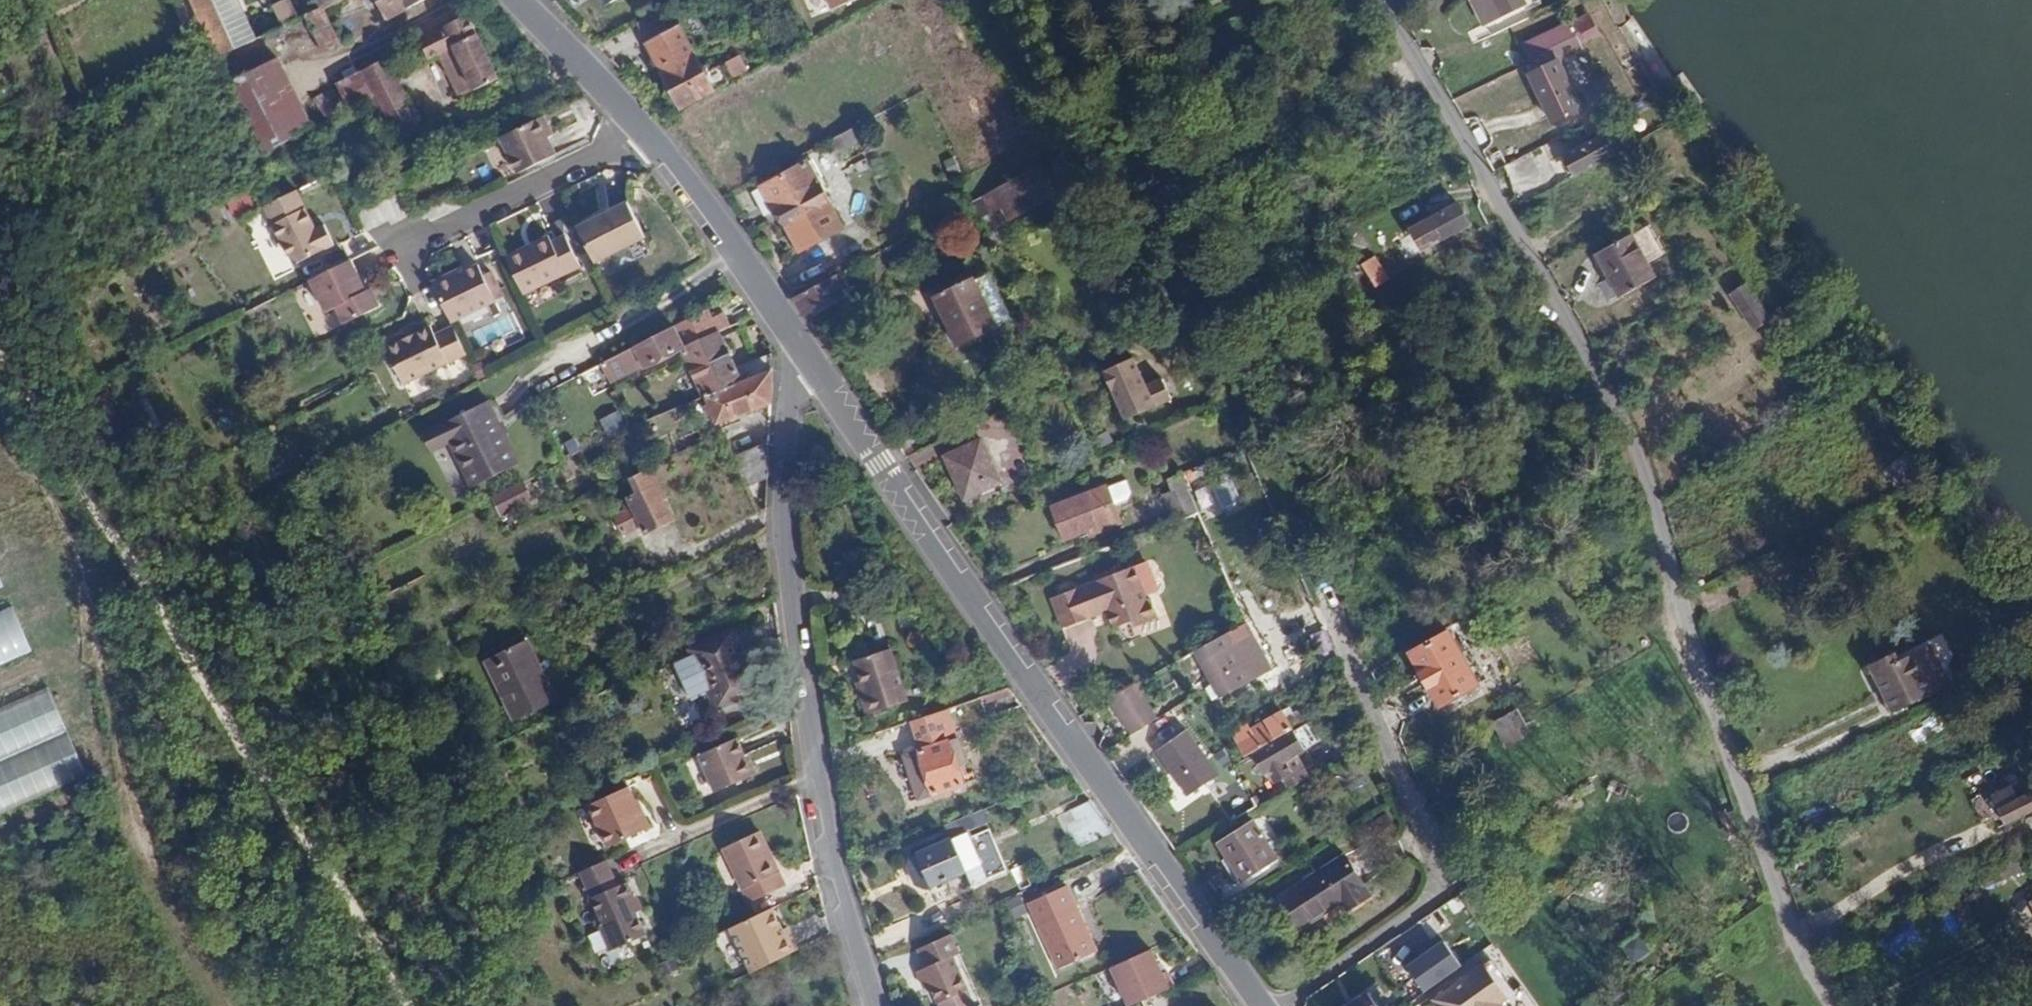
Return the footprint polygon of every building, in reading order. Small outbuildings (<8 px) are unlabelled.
[(216,56),(282,26),(273,6),(258,12),(252,0),(190,0),(216,56)] [(282,26),(304,16),(297,0),(285,0),(273,6),(282,26)] [(321,8),(336,0),(317,0),(321,8)] [(389,9),(382,13),(385,19),(423,0),(384,0),(389,9)] [(1500,14),(1524,2),(1523,0),(1493,0),(1500,14)] [(319,9),(304,16),(322,51),(336,44),(319,9)] [(498,79),(467,13),(434,31),(429,34),(456,89),(450,92),(453,99),(498,79)] [(1587,15),(1568,24),(1573,33),(1579,31),(1591,24),(1587,15)] [(699,67),(677,24),(646,41),(679,106),(725,83),(714,60),(699,67)] [(1568,24),(1522,47),(1527,57),(1576,39),(1573,33),(1568,24)] [(1596,34),(1591,24),(1579,31),(1584,41),(1596,34)] [(1527,57),(1528,61),(1538,56),(1544,66),(1548,64),(1561,59),(1581,49),(1581,48),(1576,39),(1527,57)] [(371,98),(363,101),(374,122),(386,117),(389,121),(388,123),(391,128),(414,117),(385,59),(363,71),(374,95),(371,98)] [(1575,88),(1561,59),(1548,64),(1563,94),(1571,90),(1575,88)] [(277,60),(230,84),(266,153),(312,128),(277,60)] [(1548,64),(1544,66),(1529,74),(1552,124),(1580,111),(1571,90),(1563,94),(1548,64)] [(337,86),(349,109),(363,101),(371,98),(359,74),(337,86)] [(536,120),(498,139),(515,173),(553,154),(536,120)] [(1582,171),(1635,144),(1625,123),(1562,156),(1572,177),(1582,171)] [(799,247),(842,225),(806,161),(769,182),(783,207),(778,208),(799,247)] [(1053,194),(1037,165),(992,189),(1009,218),(1053,194)] [(1600,166),(1580,176),(1588,193),(1608,182),(1600,166)] [(783,207),(769,182),(759,187),(772,212),(778,208),(783,207)] [(314,228),(295,190),(262,206),(287,255),(297,261),(333,243),(323,223),(314,228)] [(574,229),(592,263),(642,236),(625,203),(574,229)] [(1457,204),(1411,227),(1422,248),(1468,225),(1457,204)] [(1740,216),(1728,224),(1736,238),(1749,230),(1740,216)] [(1631,234),(1595,254),(1619,296),(1654,279),(1631,234)] [(1287,235),(1260,248),(1263,254),(1291,241),(1287,235)] [(546,237),(505,257),(522,294),(578,266),(563,237),(549,243),(546,237)] [(1762,264),(1765,264),(1768,262),(1759,244),(1752,247),(1762,264)] [(1749,272),(1758,287),(1763,297),(1775,291),(1760,266),(1762,264),(1752,247),(1738,255),(1747,272),(1749,272)] [(1373,251),(1360,257),(1367,272),(1380,267),(1373,251)] [(349,259),(310,279),(327,311),(337,306),(345,323),(374,307),(377,300),(372,291),(365,289),(349,259)] [(822,282),(794,297),(803,313),(847,291),(841,279),(857,269),(854,264),(822,282)] [(1760,266),(1775,291),(1778,289),(1765,264),(1762,264),(1760,266)] [(477,265),(432,286),(450,321),(494,301),(477,265)] [(985,270),(973,276),(997,327),(1010,320),(985,270)] [(997,327),(973,276),(935,296),(959,346),(983,334),(997,327)] [(1750,287),(1732,297),(1751,333),(1769,323),(1750,287)] [(714,316),(710,308),(676,327),(686,346),(702,337),(719,329),(733,323),(727,311),(714,316)] [(429,326),(384,347),(401,383),(465,352),(452,326),(433,334),(429,326)] [(686,346),(676,327),(601,364),(610,382),(683,347),(686,346)] [(702,337),(686,346),(683,347),(703,395),(705,394),(773,369),(772,351),(735,364),(719,329),(702,337)] [(983,334),(959,346),(952,349),(962,371),(993,356),(983,334)] [(1131,356),(1102,370),(1124,419),(1169,398),(1160,378),(1144,385),(1131,356)] [(480,361),(471,365),(477,376),(486,372),(480,361)] [(773,372),(773,369),(705,394),(716,422),(772,401),(773,372)] [(519,460),(492,395),(427,429),(435,448),(452,438),(472,484),(519,460)] [(979,439),(944,455),(963,497),(999,480),(979,439)] [(745,485),(767,477),(769,441),(732,455),(745,485)] [(1901,445),(1884,455),(1899,478),(1915,467),(1901,445)] [(674,513),(652,468),(633,477),(640,491),(622,500),(627,510),(617,515),(624,530),(641,522),(647,531),(672,520),(671,515),(674,513)] [(1198,512),(1181,473),(1179,471),(1166,477),(1171,488),(1161,493),(1174,521),(1198,512)] [(490,495),(499,517),(532,503),(523,481),(490,495)] [(1128,481),(1109,487),(1115,505),(1129,500),(1132,493),(1128,481)] [(1191,492),(1198,509),(1212,503),(1205,486),(1191,492)] [(1109,487),(1053,506),(1062,536),(1098,525),(1101,530),(1120,522),(1115,505),(1109,487)] [(1926,503),(1917,509),(1925,523),(1935,518),(1926,503)] [(1128,568),(1046,599),(1057,630),(1095,616),(1094,613),(1100,610),(1107,628),(1125,622),(1128,628),(1151,619),(1145,600),(1140,601),(1128,568)] [(0,618),(0,669),(34,656),(16,611),(0,618)] [(1196,652),(1246,625),(1245,622),(1194,649),(1196,652)] [(1270,671),(1246,625),(1196,652),(1219,697),(1270,671)] [(695,650),(676,657),(691,698),(710,690),(716,705),(758,687),(737,629),(694,646),(695,650)] [(1448,634),(1411,654),(1440,705),(1476,684),(1448,634)] [(487,658),(490,664),(529,645),(526,639),(487,658)] [(529,645),(490,664),(516,717),(555,698),(529,645)] [(855,658),(862,678),(867,695),(861,696),(866,712),(906,698),(889,646),(855,658)] [(1927,649),(1913,655),(1930,692),(1943,685),(1927,649)] [(1930,692),(1913,655),(1913,654),(1898,661),(1893,652),(1870,664),(1891,711),(1930,693),(1930,692)] [(2016,671),(2007,675),(2010,684),(2020,679),(2016,671)] [(867,695),(862,678),(856,681),(861,696),(867,695)] [(1136,684),(1108,698),(1131,732),(1156,716),(1136,684)] [(0,712),(0,816),(88,783),(54,692),(0,712)] [(943,709),(950,732),(957,730),(950,706),(943,709)] [(1251,721),(1236,730),(1248,752),(1304,720),(1298,707),(1285,714),(1282,709),(1254,725),(1251,721)] [(943,709),(910,720),(934,792),(975,779),(973,770),(967,772),(964,763),(968,762),(959,737),(953,738),(950,732),(943,709)] [(1496,721),(1502,736),(1524,725),(1518,711),(1496,721)] [(1524,725),(1502,736),(1508,748),(1530,737),(1524,725)] [(1185,727),(1155,748),(1185,792),(1216,772),(1185,727)] [(1307,747),(1297,728),(1255,753),(1265,771),(1270,768),(1278,781),(1305,766),(1299,752),(1307,747)] [(739,739),(701,757),(718,794),(756,776),(739,739)] [(2031,787),(2031,776),(2031,775),(2021,780),(2017,773),(2009,777),(2012,784),(2010,784),(2016,795),(2027,789),(2031,787)] [(631,786),(591,803),(611,850),(651,832),(631,786)] [(2016,795),(2018,800),(2025,813),(2031,810),(2031,792),(2029,793),(2027,789),(2016,795)] [(1108,823),(1091,799),(1055,813),(1067,840),(1108,823)] [(2025,813),(2018,800),(2013,802),(2019,816),(2025,813)] [(1225,855),(1239,876),(1240,877),(1273,856),(1250,821),(1217,843),(1225,855)] [(995,874),(976,828),(912,855),(906,865),(914,883),(923,887),(966,870),(973,885),(995,874)] [(759,838),(723,856),(749,909),(785,892),(759,838)] [(1343,852),(1278,896),(1298,926),(1340,900),(1345,908),(1369,892),(1343,852)] [(2017,854),(1978,874),(1985,886),(2023,867),(2017,854)] [(1219,859),(1233,879),(1239,876),(1225,855),(1219,859)] [(611,865),(590,875),(595,893),(618,883),(611,865)] [(595,893),(590,875),(584,878),(605,930),(601,931),(610,954),(615,953),(604,920),(599,903),(595,893)] [(627,909),(636,904),(630,889),(621,891),(618,883),(595,893),(599,903),(604,920),(627,909)] [(1067,884),(1028,901),(1057,965),(1095,948),(1067,884)] [(604,920),(615,953),(646,940),(637,918),(641,916),(636,904),(627,909),(604,920)] [(786,932),(777,913),(735,932),(756,976),(802,954),(796,940),(791,942),(786,932)] [(791,930),(786,932),(791,942),(796,940),(791,930)] [(926,963),(922,964),(929,980),(936,998),(965,986),(952,953),(959,950),(951,931),(917,945),(926,963)] [(1412,1003),(1463,967),(1445,941),(1394,977),(1412,1003)] [(1156,949),(1110,971),(1126,1005),(1136,1005),(1174,988),(1156,949)] [(1505,1005),(1511,1001),(1482,963),(1433,1000),(1437,1005),(1506,1005),(1505,1005)] [(929,980),(922,964),(915,967),(922,983),(929,980)] [(1379,985),(1340,1005),(1390,1005),(1379,985)]
